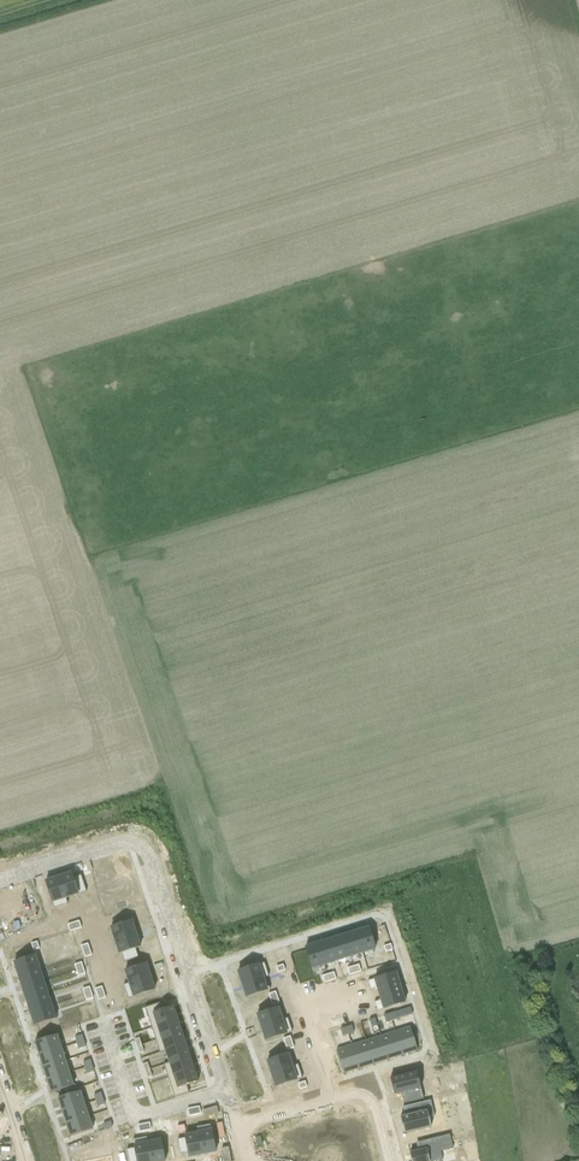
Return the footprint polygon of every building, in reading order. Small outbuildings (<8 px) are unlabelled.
[(71,872),(58,876),(65,897),(78,893),(77,888),(72,875),(71,872)] [(58,876),(45,881),(46,883),(51,897),(52,902),(65,897),(58,876)] [(116,927),(111,928),(115,941),(136,934),(132,921),(130,922),(116,927)] [(369,928),(356,932),(362,953),(375,949),(369,928)] [(356,932),(343,936),(350,957),(362,953),(356,932)] [(136,934),(115,941),(119,954),(124,953),(138,948),(140,947),(136,934)] [(343,936),(331,940),(338,961),(350,957),(343,936)] [(331,940),(319,944),(325,965),(338,961),(331,940)] [(319,944),(306,948),(306,950),(311,964),(312,969),(325,965),(319,944)] [(35,956),(14,963),(19,976),(40,969),(35,956)] [(130,970),(125,971),(130,984),(150,977),(146,964),(130,970)] [(259,965),(238,972),(242,985),(263,978),(259,965)] [(40,969),(19,976),(23,988),(44,981),(40,969)] [(396,972),(375,979),(376,983),(377,988),(381,1000),(383,1005),(384,1009),(405,1003),(396,972)] [(150,977),(130,984),(134,997),(139,996),(153,991),(155,990),(150,977)] [(263,978),(242,985),(246,998),(267,991),(263,978)] [(44,981),(23,988),(27,1000),(48,994),(44,981)] [(48,994),(27,1000),(31,1013),(52,1006),(48,994)] [(157,1027),(178,1020),(174,1007),(162,1010),(160,1003),(145,1008),(148,1016),(153,1015),(157,1027)] [(52,1006),(31,1013),(35,1026),(56,1019),(52,1006)] [(278,1008),(257,1015),(261,1028),(282,1021),(278,1008)] [(182,1032),(178,1020),(157,1027),(161,1039),(182,1032)] [(282,1021),(261,1028),(266,1041),(287,1034),(282,1021)] [(411,1027),(395,1032),(403,1055),(418,1050),(411,1027)] [(161,1039),(165,1051),(186,1044),(182,1032),(161,1039)] [(388,1060),(403,1055),(395,1032),(381,1036),(388,1060)] [(44,1054),(66,1047),(62,1034),(40,1041),(44,1054)] [(388,1060),(381,1036),(366,1041),(374,1064),(388,1060)] [(374,1064),(366,1041),(352,1045),(359,1069),(374,1064)] [(190,1057),(186,1044),(165,1051),(169,1064),(190,1057)] [(344,1073),(359,1069),(352,1045),(337,1050),(344,1073)] [(66,1047),(44,1054),(48,1066),(70,1059),(66,1047)] [(288,1054),(267,1061),(272,1074),(293,1067),(288,1054)] [(190,1057),(169,1064),(173,1076),(194,1069),(190,1057)] [(70,1059),(48,1066),(52,1079),(74,1072),(70,1059)] [(293,1067),(272,1074),(276,1087),(297,1080),(293,1067)] [(198,1082),(194,1069),(173,1076),(177,1088),(172,1090),(175,1098),(189,1093),(187,1086),(198,1082)] [(74,1072),(52,1079),(56,1092),(78,1085),(74,1072)] [(404,1104),(424,1099),(417,1072),(390,1079),(394,1095),(402,1093),(404,1104)] [(62,1112),(85,1104),(81,1091),(58,1099),(62,1112)] [(400,1117),(404,1134),(431,1127),(429,1118),(434,1116),(431,1100),(416,1104),(418,1113),(400,1117)] [(66,1124),(89,1117),(85,1104),(62,1112),(66,1124)] [(93,1130),(89,1117),(66,1124),(71,1137),(93,1130)] [(110,1122),(103,1124),(105,1130),(112,1127),(110,1122)] [(212,1131),(198,1133),(203,1155),(216,1152),(212,1131)] [(198,1133),(185,1136),(186,1141),(189,1155),(189,1158),(203,1155),(198,1133)] [(422,1149),(409,1153),(411,1160),(437,1160),(443,1160),(441,1152),(453,1148),(450,1134),(420,1142),(422,1149)] [(148,1143),(151,1160),(165,1160),(162,1146),(161,1141),(148,1143)] [(134,1146),(135,1151),(137,1160),(151,1160),(148,1143),(134,1146)]
